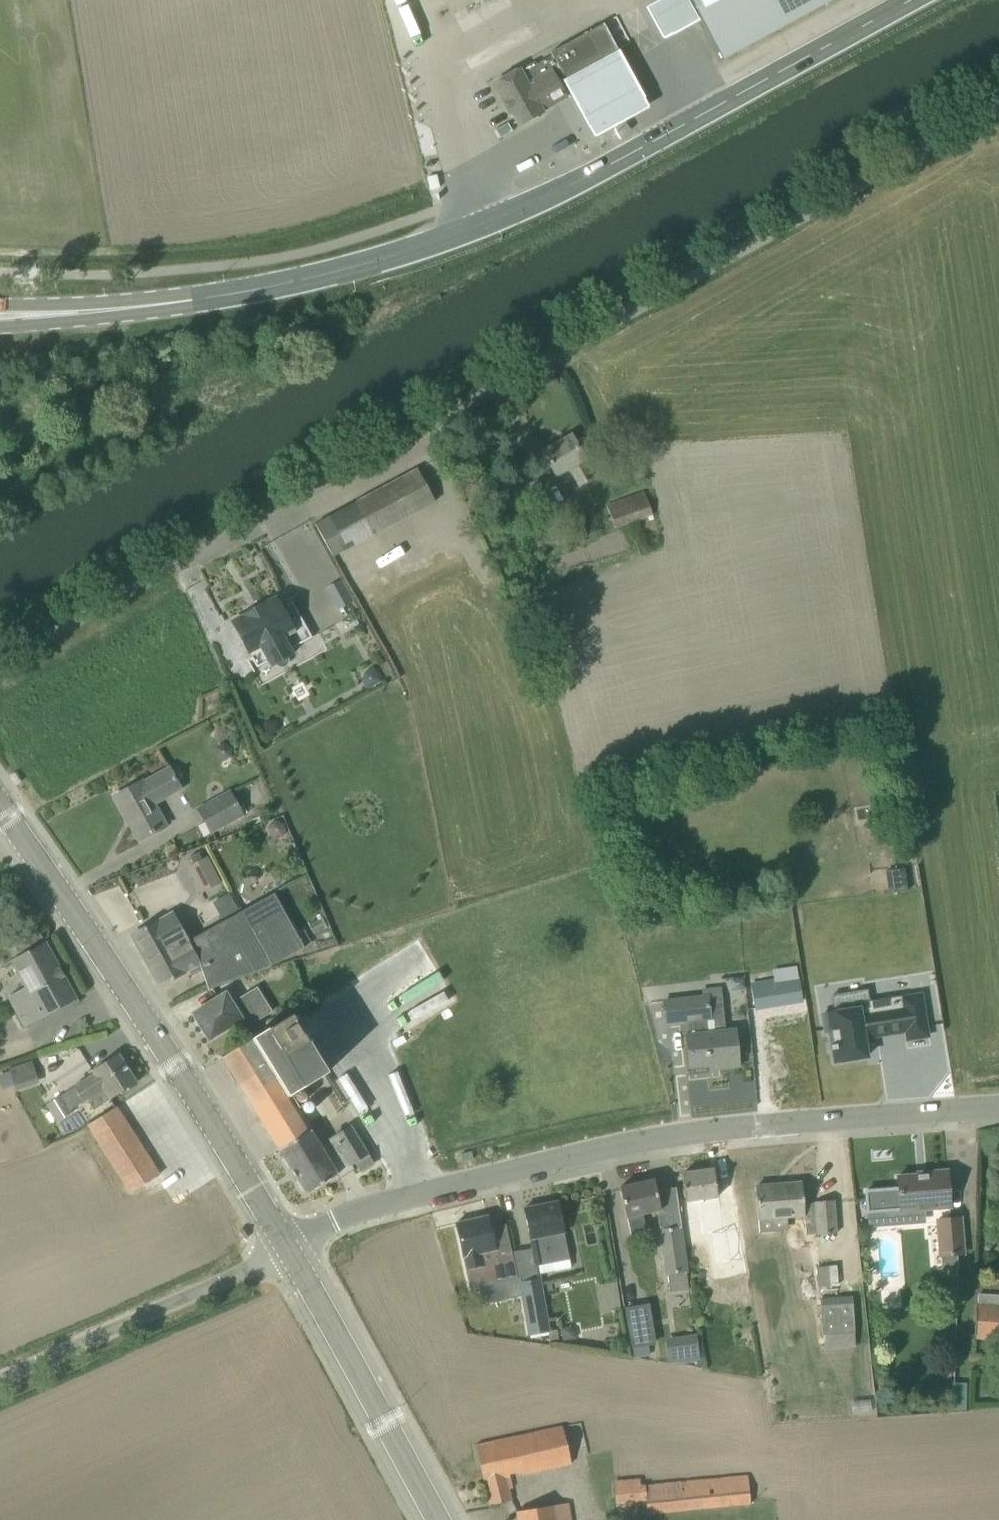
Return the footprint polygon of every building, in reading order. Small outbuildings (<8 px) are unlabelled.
[(833,0),(690,0),(723,59),(833,0)] [(520,70),(493,84),(509,114),(512,112),(519,125),(542,113),(539,108),(564,94),(557,81),(563,77),(565,80),(617,51),(602,24),(551,52),(552,55),(536,64),(543,76),(528,85),(520,70)] [(614,59),(558,90),(589,146),(646,115),(614,59)] [(542,452),(556,476),(569,469),(578,485),(594,476),(571,436),(542,452)] [(333,556),(435,501),(418,469),(315,525),(333,556)] [(605,504),(612,527),(653,514),(645,491),(605,504)] [(339,581),(327,589),(339,610),(352,602),(339,581)] [(259,606),(248,612),(244,614),(246,618),(235,625),(233,622),(232,622),(254,662),(257,667),(269,660),(272,666),(292,655),(289,650),(312,637),(292,601),(282,607),(277,598),(264,605),(264,603),(259,606)] [(362,673),(361,680),(366,687),(382,677),(377,668),(375,670),(373,666),(362,673)] [(182,791),(169,766),(114,796),(139,841),(166,826),(155,806),(182,791)] [(206,821),(212,832),(244,815),(231,790),(210,801),(217,815),(206,821)] [(270,823),(267,830),(269,836),(276,839),(283,837),(286,830),(284,823),(277,820),(270,823)] [(186,863),(195,880),(196,880),(204,876),(209,886),(221,879),(206,852),(200,855),(197,849),(188,854),(192,860),(186,863)] [(226,920),(244,910),(234,891),(215,901),(226,920)] [(172,944),(145,957),(161,985),(200,963),(209,989),(259,972),(303,947),(273,894),(188,942),(175,949),(172,944)] [(188,942),(172,913),(133,935),(145,957),(172,944),(175,949),(188,942)] [(15,944),(22,957),(12,962),(27,988),(10,998),(27,1027),(77,999),(45,941),(44,942),(37,930),(15,944)] [(806,1001),(802,976),(750,985),(754,1010),(806,1001)] [(392,1006),(430,989),(425,979),(387,996),(392,1006)] [(230,1002),(225,994),(195,1013),(198,1017),(196,1021),(199,1026),(203,1026),(210,1037),(238,1020),(243,1027),(270,1010),(255,987),(230,1002)] [(705,988),(706,996),(664,1001),(667,1022),(690,1020),(691,1034),(687,1034),(690,1067),(719,1064),(720,1068),(738,1066),(734,1030),(708,1032),(707,1018),(710,1018),(710,1017),(724,1016),(721,987),(705,988)] [(828,1046),(829,1050),(831,1050),(833,1062),(864,1058),(862,1040),(861,1034),(873,1033),(870,1014),(901,1010),(904,1034),(905,1041),(925,1038),(919,996),(901,999),(900,997),(867,1002),(868,1008),(821,1014),(823,1033),(828,1032),(830,1045),(828,1046)] [(223,1057),(251,1103),(319,1060),(292,1015),(268,1029),(253,1037),(254,1038),(240,1047),(223,1057)] [(118,1053),(91,1070),(95,1076),(76,1088),(86,1103),(107,1090),(112,1098),(137,1082),(118,1053)] [(15,1090),(39,1082),(32,1060),(8,1068),(15,1090)] [(251,1103),(279,1148),(310,1129),(290,1096),(327,1073),(319,1060),(251,1103)] [(63,1096),(47,1106),(57,1122),(73,1112),(63,1096)] [(159,1175),(116,1107),(91,1123),(131,1192),(159,1175)] [(368,1154),(363,1146),(356,1135),(350,1124),(319,1144),(310,1129),(279,1148),(284,1156),(281,1158),(288,1168),(290,1166),(299,1181),(296,1182),(301,1190),(304,1189),(306,1193),(337,1174),(340,1178),(355,1169),(352,1165),(355,1163),(368,1154)] [(369,1154),(368,1154),(355,1163),(360,1172),(374,1163),(369,1154)] [(716,1197),(718,1197),(714,1169),(682,1173),(686,1201),(687,1201),(689,1218),(718,1214),(716,1197)] [(897,1177),(898,1188),(866,1191),(867,1212),(950,1207),(947,1171),(925,1173),(926,1175),(897,1177)] [(666,1274),(667,1274),(670,1293),(688,1290),(686,1272),(680,1228),(681,1227),(677,1193),(658,1196),(654,1179),(619,1187),(626,1218),(631,1235),(647,1231),(643,1214),(657,1211),(666,1274)] [(818,1235),(836,1233),(833,1200),(815,1203),(804,1204),(802,1183),(756,1186),(758,1219),(804,1215),(806,1234),(818,1233),(818,1235)] [(513,1252),(521,1295),(522,1295),(531,1334),(551,1330),(537,1265),(552,1262),(569,1259),(557,1201),(524,1208),(532,1248),(513,1252)] [(471,1288),(502,1281),(506,1298),(521,1295),(513,1252),(511,1252),(505,1225),(490,1229),(487,1216),(456,1223),(471,1288)] [(961,1217),(935,1219),(938,1257),(964,1255),(961,1217)] [(711,1255),(740,1252),(735,1219),(707,1222),(711,1255)] [(820,1266),(820,1286),(840,1285),(839,1265),(820,1266)] [(616,1281),(598,1284),(602,1311),(621,1308),(616,1281)] [(853,1295),(820,1297),(821,1320),(822,1334),(855,1333),(853,1295)] [(975,1340),(998,1341),(998,1304),(977,1303),(975,1340)] [(649,1304),(625,1307),(631,1348),(633,1348),(645,1346),(650,1345),(655,1344),(649,1304)] [(563,1340),(576,1338),(575,1330),(568,1326),(561,1328),(563,1340)] [(669,1363),(686,1360),(683,1336),(665,1338),(669,1363)] [(966,1410),(967,1383),(952,1382),(952,1410),(966,1410)] [(563,1426),(475,1445),(484,1480),(490,1504),(512,1501),(509,1488),(513,1487),(510,1476),(571,1462),(563,1426)] [(639,1478),(613,1481),(615,1503),(646,1500),(647,1514),(750,1504),(747,1474),(645,1485),(645,1482),(640,1483),(639,1478)] [(568,1502),(517,1511),(518,1519),(571,1519),(568,1502)]
